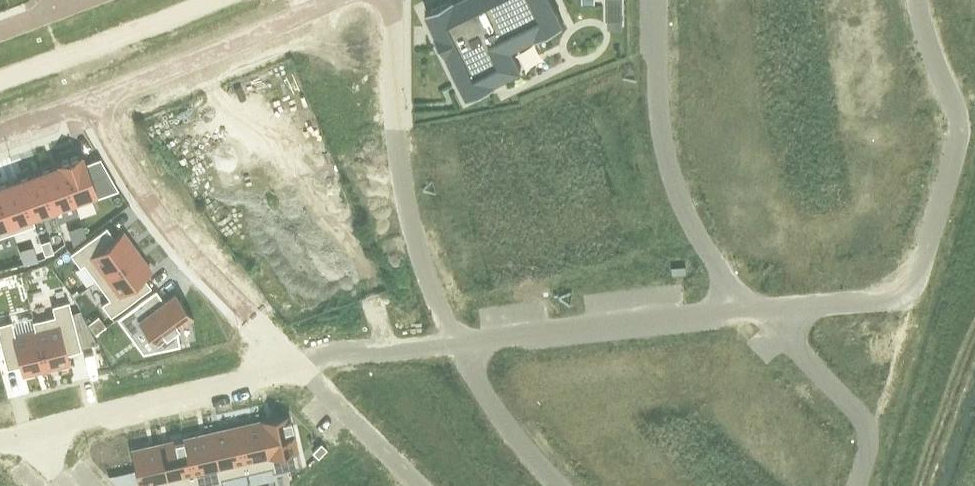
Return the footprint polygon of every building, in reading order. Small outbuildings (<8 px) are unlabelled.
[(426,9),(437,31),(434,33),(445,54),(446,54),(468,97),(496,83),(495,81),(521,68),(511,47),(535,35),(536,37),(564,23),(552,0),(444,0),(426,9)] [(80,154),(60,161),(75,204),(98,196),(118,189),(107,171),(91,177),(86,162),(83,156),(81,157),(80,154)] [(60,164),(40,171),(52,207),(73,200),(74,204),(75,204),(60,161),(59,162),(60,164)] [(40,171),(18,179),(34,224),(35,224),(32,215),(52,207),(40,171)] [(0,185),(0,196),(13,232),(34,224),(18,179),(0,185)] [(13,232),(0,196),(0,236),(13,232)] [(97,280),(137,250),(123,231),(115,237),(107,225),(70,252),(80,265),(84,263),(97,280)] [(82,227),(75,231),(79,240),(85,235),(82,227)] [(525,246),(486,255),(493,286),(532,277),(525,246)] [(51,249),(45,252),(49,259),(54,256),(51,249)] [(151,269),(137,250),(97,280),(110,297),(102,303),(111,315),(151,286),(144,275),(151,269)] [(35,251),(24,255),(28,266),(39,263),(35,251)] [(548,264),(541,266),(544,278),(551,276),(548,264)] [(544,278),(541,266),(534,268),(537,279),(544,278)] [(550,279),(540,282),(542,289),(552,285),(550,279)] [(145,297),(117,317),(129,333),(143,323),(161,348),(180,344),(176,328),(193,316),(193,314),(192,315),(175,292),(153,307),(145,297)] [(55,314),(33,319),(35,329),(45,368),(69,362),(67,353),(82,349),(81,347),(72,312),(69,300),(52,305),(55,314)] [(82,309),(72,312),(81,347),(98,343),(82,309)] [(100,317),(91,323),(96,330),(105,324),(100,317)] [(0,323),(0,342),(7,368),(21,364),(23,374),(45,368),(35,329),(15,334),(12,320),(0,323)] [(289,414),(263,420),(274,470),(286,467),(300,464),(292,427),(293,426),(291,418),(290,418),(289,414)] [(263,420),(237,426),(247,471),(272,465),(273,470),(274,470),(263,420)] [(237,426),(211,432),(222,482),(223,481),(222,477),(247,471),(237,426)] [(185,437),(196,485),(202,485),(222,482),(211,432),(185,437)] [(159,443),(168,485),(181,485),(194,483),(195,485),(196,485),(185,437),(159,443)] [(313,450),(318,456),(327,447),(321,441),(313,450)] [(133,449),(137,468),(140,482),(141,485),(168,485),(159,443),(133,449)] [(108,475),(119,485),(123,485),(131,484),(128,470),(108,475)] [(330,485),(357,485),(344,473),(330,485)]
